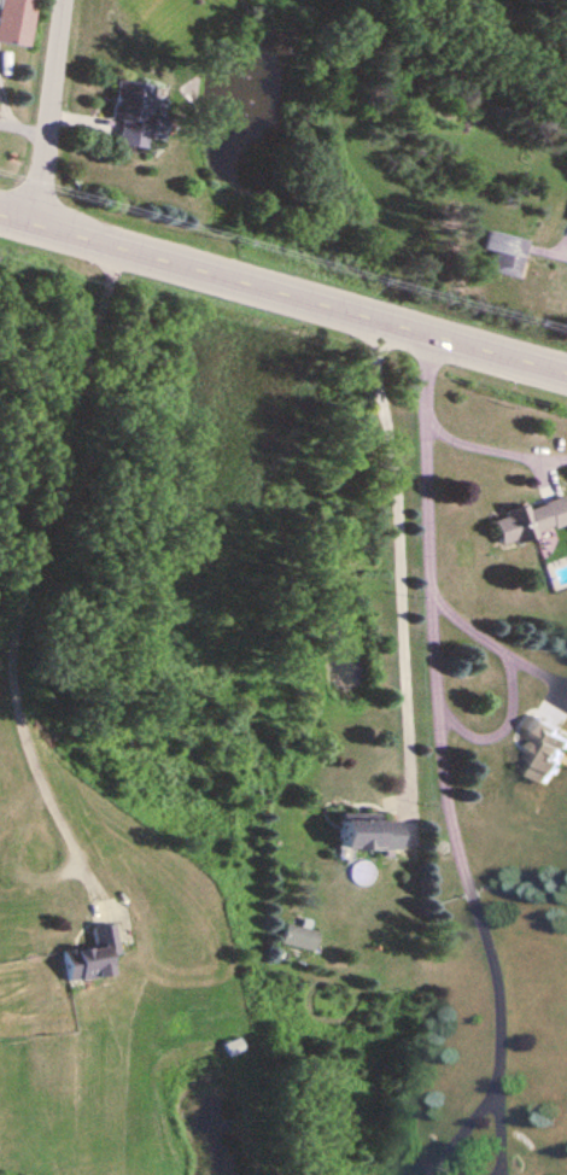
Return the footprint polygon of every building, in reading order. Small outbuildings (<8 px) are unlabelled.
[(33,0),(0,0),(0,40),(24,45),(33,0)] [(150,82),(114,78),(109,116),(118,117),(115,142),(141,146),(142,136),(159,138),(163,113),(146,111),(150,82)] [(521,238),(481,228),(476,247),(489,250),(484,269),(511,276),(521,238)] [(562,494),(525,506),(524,504),(488,515),(497,543),(566,521),(566,510),(562,494)] [(530,714),(519,732),(532,740),(517,766),(547,783),(566,748),(566,735),(530,714)] [(396,847),(395,818),(376,819),(375,810),(339,811),(340,849),(396,847)] [(278,941),(311,949),(316,929),(283,921),(278,941)] [(89,926),(92,943),(59,949),(65,980),(108,972),(104,953),(116,951),(111,922),(89,926)] [(243,1047),(237,1035),(222,1042),(227,1054),(243,1047)]
